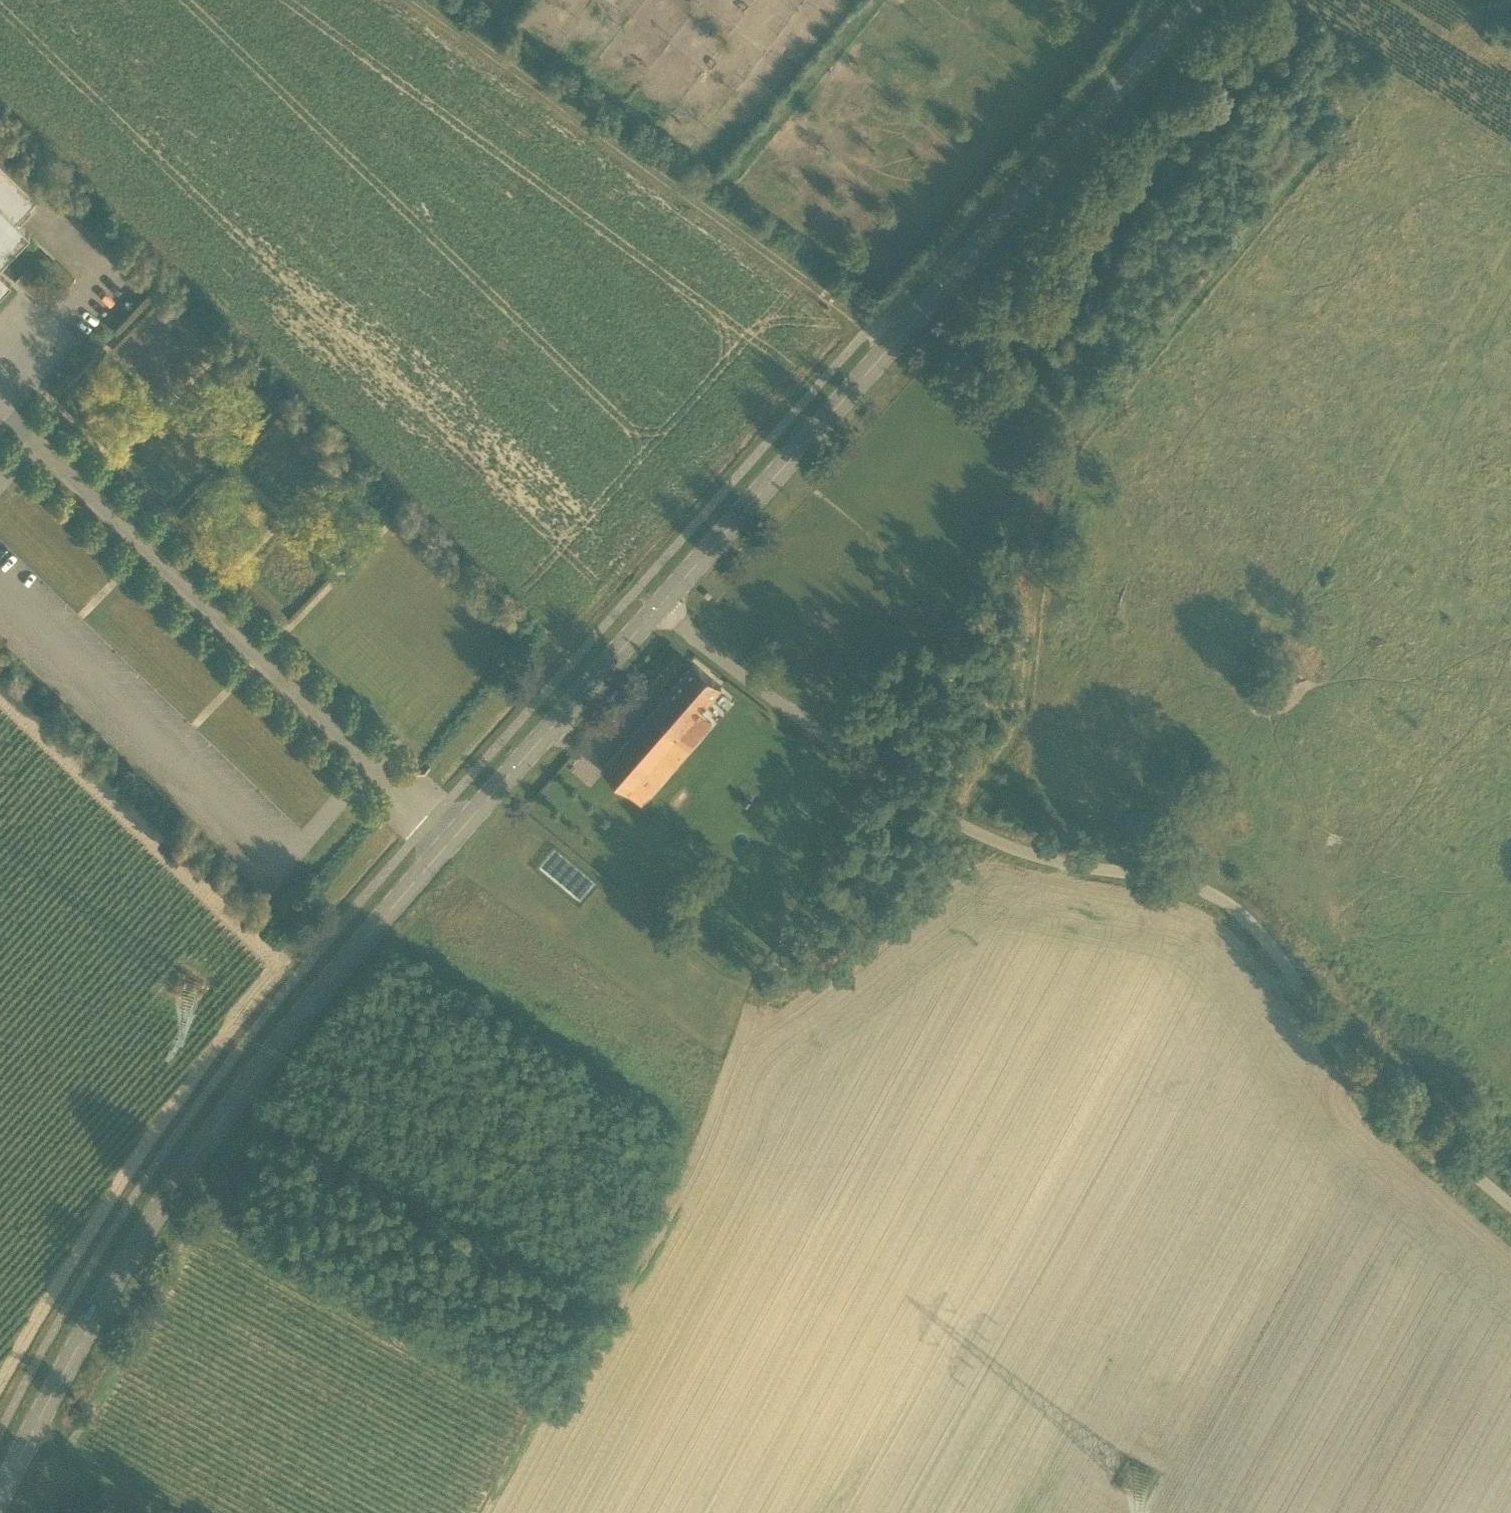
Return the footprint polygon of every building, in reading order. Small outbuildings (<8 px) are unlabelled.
[(31,234),(16,220),(37,198),(41,202),(42,201),(0,161),(0,266),(31,234)] [(12,285),(0,274),(0,297),(12,285)] [(694,661),(601,768),(629,792),(642,804),(715,723),(700,710),(721,685),(694,661)]
